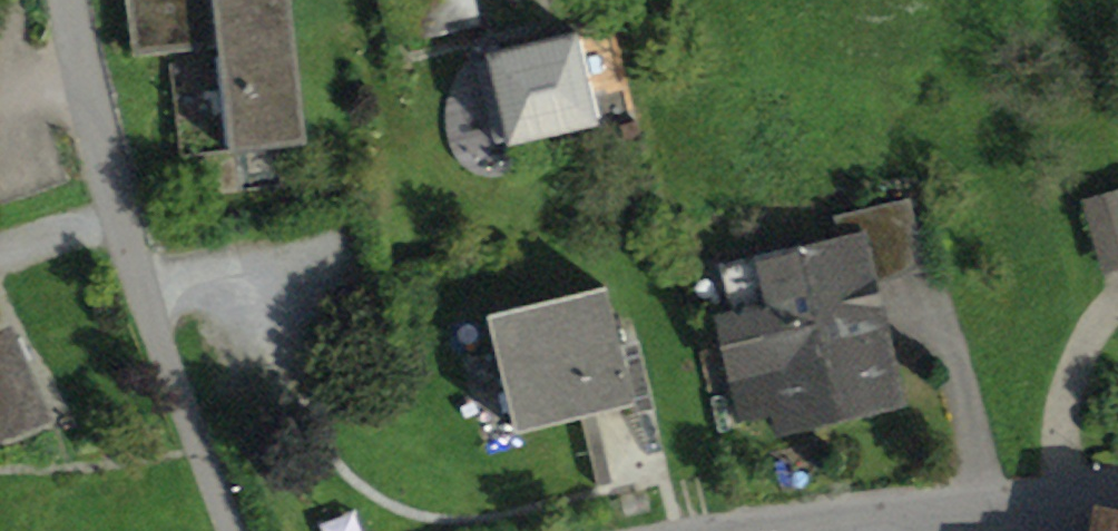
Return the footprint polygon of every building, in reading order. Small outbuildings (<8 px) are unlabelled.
[(135,59),(220,49),(232,157),(310,148),(293,0),(129,0),(135,59)] [(391,46),(487,26),(481,0),(381,0),(391,46)] [(583,37),(486,57),(506,151),(603,131),(583,37)] [(1082,204),(1106,275),(1117,272),(1117,193),(1082,204)] [(838,239),(721,266),(733,315),(716,319),(740,425),(772,417),(777,440),(912,409),(883,283),(930,272),(913,199),(834,217),(838,239)] [(608,291),(486,320),(516,441),(637,411),(608,291)] [(53,423),(11,327),(6,330),(0,316),(0,446),(53,423)] [(1097,509),(1092,530),(1117,530),(1117,514),(1097,509)]
